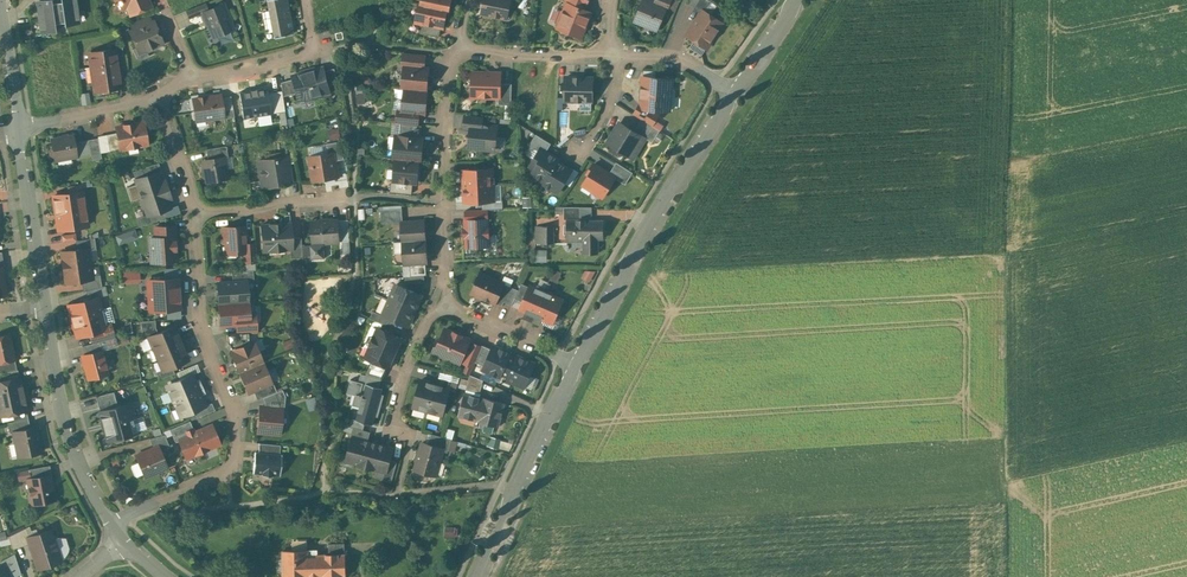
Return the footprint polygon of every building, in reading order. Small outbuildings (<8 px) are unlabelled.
[(37,2),(41,32),(54,30),(65,24),(78,22),(75,0),(48,0),(37,2)] [(118,0),(119,3),(120,3),(122,7),(126,6),(129,14),(151,5),(148,0),(119,0),(118,0)] [(273,37),(286,35),(286,34),(292,33),(291,26),(293,25),(292,21),(291,21),(288,10),(286,0),(266,0),(273,37)] [(421,4),(420,4),(447,10),(446,10),(448,11),(450,0),(421,0),(421,4)] [(482,13),(502,17),(503,13),(507,14),(510,0),(484,0),(482,13)] [(567,3),(583,9),(584,6),(585,6),(587,0),(569,0),(567,3)] [(645,0),(643,0),(635,20),(657,29),(665,9),(665,8),(657,5),(655,1),(651,2),(645,0)] [(655,1),(657,5),(665,8),(665,9),(667,10),(671,0),(655,0),(655,1)] [(709,0),(698,0),(693,8),(701,13),(703,10),(705,11),(712,1),(709,0)] [(205,3),(185,11),(189,19),(202,13),(208,10),(205,3)] [(223,3),(208,10),(202,13),(205,21),(206,21),(213,37),(233,29),(229,20),(230,20),(223,3)] [(567,3),(557,27),(560,28),(561,31),(566,33),(568,32),(581,36),(590,12),(583,9),(567,3)] [(447,10),(420,4),(421,4),(419,4),(415,21),(423,23),(439,26),(443,27),(446,10),(447,10)] [(705,11),(703,10),(701,13),(686,35),(706,48),(722,22),(705,11)] [(148,15),(130,23),(132,29),(151,22),(148,15)] [(151,22),(132,29),(134,33),(131,35),(137,49),(145,46),(147,51),(156,47),(155,45),(163,42),(158,32),(156,33),(151,22)] [(439,26),(423,23),(421,32),(438,36),(439,26)] [(344,31),(331,33),(332,42),(344,39),(344,31)] [(121,41),(109,43),(110,49),(114,49),(116,57),(123,55),(121,41)] [(110,49),(89,53),(94,91),(120,87),(116,57),(114,49),(110,49)] [(425,56),(403,54),(402,66),(404,66),(423,67),(425,56)] [(423,67),(404,66),(403,75),(401,77),(401,83),(403,85),(402,88),(404,88),(426,90),(428,72),(424,68),(423,67)] [(323,67),(312,70),(312,69),(307,70),(314,98),(322,95),(322,94),(329,92),(327,84),(324,71),(323,67)] [(334,68),(324,71),(327,84),(338,82),(334,68)] [(302,73),(291,76),(292,79),(295,93),(298,101),(305,99),(306,100),(314,98),(307,70),(302,71),(302,73)] [(487,70),(484,72),(472,72),(472,92),(484,92),(484,96),(499,96),(500,83),(500,73),(489,72),(487,70)] [(672,78),(642,76),(640,104),(640,108),(652,109),(670,110),(672,78)] [(592,77),(565,77),(564,100),(591,101),(592,77)] [(292,79),(280,82),(283,96),(295,93),(292,79)] [(511,84),(500,83),(499,96),(498,104),(511,105),(511,84)] [(267,88),(240,92),(244,118),(271,114),(267,92),(267,88)] [(426,90),(404,88),(402,111),(402,112),(418,113),(425,114),(427,90),(426,90)] [(267,92),(271,114),(285,112),(282,90),(267,92)] [(220,95),(192,99),(196,121),(205,119),(209,123),(213,118),(223,117),(224,116),(221,97),(220,95)] [(231,96),(221,97),(224,116),(223,117),(223,118),(234,117),(233,109),(231,96)] [(652,109),(640,108),(640,104),(633,114),(652,125),(658,115),(651,111),(652,109)] [(418,113),(402,112),(402,111),(398,110),(396,123),(417,125),(418,113)] [(488,126),(482,124),(483,117),(483,116),(464,114),(463,116),(464,116),(463,128),(462,128),(462,129),(470,130),(468,147),(488,149),(488,144),(495,145),(497,126),(488,126)] [(134,123),(123,125),(124,125),(116,127),(117,132),(120,149),(128,147),(128,148),(137,146),(147,144),(143,122),(134,123)] [(642,136),(620,122),(607,142),(625,153),(632,143),(636,146),(642,136)] [(660,130),(653,126),(647,135),(648,140),(652,142),(660,130)] [(117,132),(106,134),(109,151),(120,149),(117,132)] [(393,162),(417,165),(421,165),(424,137),(392,134),(390,162),(393,162)] [(551,143),(536,134),(529,145),(538,151),(544,154),(546,151),(551,143)] [(73,135),(50,139),(52,147),(51,147),(49,151),(50,154),(53,157),(54,156),(54,160),(77,156),(74,143),(73,135)] [(88,140),(74,143),(77,156),(77,158),(91,155),(88,140)] [(341,141),(327,143),(328,153),(334,152),(335,160),(344,159),(341,141)] [(292,144),(285,145),(286,151),(288,163),(295,162),(292,144)] [(226,146),(206,149),(208,160),(223,157),(228,157),(226,146)] [(286,151),(274,153),(275,156),(264,157),(265,160),(258,161),(263,187),(291,182),(288,163),(286,151)] [(544,154),(538,151),(530,165),(535,168),(532,173),(544,181),(557,161),(558,159),(546,151),(544,154)] [(328,153),(312,156),(313,164),(311,165),(311,168),(310,169),(311,175),(313,177),(313,181),(330,178),(330,181),(336,180),(335,177),(338,177),(335,160),(334,152),(328,153)] [(208,160),(203,160),(207,182),(226,178),(223,157),(208,160)] [(557,161),(544,181),(542,183),(557,192),(564,181),(571,170),(557,161)] [(158,162),(142,168),(144,176),(157,172),(158,172),(161,171),(158,162)] [(417,165),(393,162),(392,179),(394,180),(412,182),(417,183),(417,165)] [(633,172),(616,162),(609,173),(614,176),(614,177),(625,184),(633,172)] [(609,173),(593,163),(587,173),(589,174),(583,185),(602,196),(614,177),(614,176),(609,173)] [(492,168),(463,170),(464,186),(493,185),(492,168)] [(571,170),(564,181),(570,185),(577,173),(571,170)] [(144,176),(135,179),(141,198),(139,198),(142,208),(144,207),(147,215),(164,209),(169,207),(166,196),(169,195),(165,183),(162,185),(158,172),(157,172),(144,176)] [(412,182),(394,180),(392,179),(391,180),(390,191),(411,193),(412,182)] [(81,184),(67,186),(68,193),(82,191),(81,184)] [(493,185),(464,186),(464,202),(494,200),(493,185)] [(68,193),(53,196),(58,229),(77,227),(77,224),(86,223),(86,225),(88,225),(86,212),(82,212),(81,203),(84,202),(82,191),(68,193)] [(402,207),(381,209),(381,218),(402,216),(402,207)] [(578,207),(564,207),(564,216),(567,216),(578,216),(578,207)] [(164,209),(147,215),(150,223),(167,217),(164,209)] [(487,209),(465,210),(466,220),(487,219),(487,209)] [(602,221),(585,220),(585,219),(578,219),(578,216),(567,216),(567,241),(567,248),(569,248),(569,247),(574,251),(576,246),(584,246),(584,253),(597,253),(597,238),(602,238),(602,221)] [(321,221),(312,222),(313,243),(339,241),(337,220),(332,220),(332,219),(320,220),(321,221)] [(348,219),(337,220),(339,241),(349,240),(348,219)] [(466,220),(465,220),(466,246),(488,245),(487,219),(466,220)] [(423,221),(401,222),(402,241),(403,241),(425,239),(423,221)] [(290,222),(261,225),(263,251),(291,249),(292,249),(291,238),(290,222)] [(173,226),(156,227),(156,237),(174,236),(173,226)] [(244,226),(222,228),(223,240),(225,240),(226,250),(235,249),(235,253),(244,252),(246,252),(245,244),(244,226)] [(554,226),(536,226),(536,243),(554,243),(554,226)] [(75,233),(61,235),(62,242),(76,240),(75,233)] [(156,237),(150,238),(151,252),(154,252),(155,262),(176,260),(175,236),(174,236),(156,237)] [(302,237),(291,238),(292,249),(291,249),(292,258),(303,257),(302,237)] [(425,239),(403,241),(404,263),(410,263),(425,262),(426,262),(425,239)] [(253,243),(245,244),(246,252),(244,252),(245,263),(255,263),(253,243)] [(87,248),(61,252),(63,267),(89,263),(87,248)] [(538,259),(549,259),(549,248),(538,248),(538,259)] [(425,262),(410,263),(411,276),(426,274),(425,262)] [(89,263),(63,267),(66,283),(91,279),(89,263)] [(164,269),(165,279),(178,278),(177,268),(164,269)] [(253,270),(231,272),(232,272),(232,281),(246,280),(247,281),(254,281),(253,270)] [(502,282),(480,273),(471,292),(493,302),(500,286),(502,282)] [(165,279),(148,280),(150,311),(166,309),(180,308),(178,278),(165,279)] [(232,281),(217,283),(218,304),(248,302),(247,281),(246,280),(232,281)] [(529,286),(521,283),(518,289),(515,297),(523,301),(529,286)] [(421,295),(396,284),(389,299),(414,310),(416,307),(415,305),(416,303),(418,302),(421,295)] [(536,288),(530,285),(523,301),(519,309),(526,312),(523,317),(539,324),(541,318),(552,323),(563,299),(551,294),(552,292),(537,285),(536,288)] [(105,286),(98,287),(101,296),(107,295),(105,286)] [(508,290),(500,286),(493,302),(502,306),(504,301),(512,305),(515,297),(518,289),(510,286),(508,290)] [(98,297),(68,305),(77,336),(91,332),(106,328),(105,324),(101,309),(98,297)] [(414,310),(389,299),(382,315),(408,326),(411,318),(410,316),(411,314),(413,313),(414,310)] [(248,302),(218,304),(220,325),(229,325),(229,324),(237,324),(249,323),(249,313),(248,302)] [(110,307),(101,309),(105,324),(110,323),(114,322),(110,307)] [(180,308),(166,309),(167,319),(181,318),(180,308)] [(373,311),(370,317),(376,319),(378,313),(373,311)] [(249,323),(237,324),(237,333),(248,332),(256,332),(255,312),(249,313),(249,323)] [(155,320),(140,321),(143,339),(148,337),(158,333),(155,327),(155,320)] [(106,328),(91,332),(94,343),(99,341),(113,337),(110,323),(105,324),(106,328)] [(158,333),(148,337),(162,370),(172,366),(188,359),(174,326),(158,333)] [(368,358),(373,359),(388,366),(390,367),(402,339),(378,328),(375,335),(371,336),(368,343),(371,346),(373,347),(368,358)] [(453,332),(445,328),(440,340),(438,339),(433,351),(448,358),(450,355),(460,360),(468,341),(469,339),(461,335),(454,332),(453,332)] [(237,333),(227,334),(228,343),(229,343),(232,350),(250,343),(249,340),(248,332),(237,333)] [(0,336),(0,362),(14,359),(9,334),(0,336)] [(94,343),(82,346),(84,355),(101,350),(99,341),(94,343)] [(471,343),(468,341),(460,360),(463,361),(463,362),(473,366),(475,361),(481,346),(471,342),(471,343)] [(232,350),(231,351),(239,372),(262,362),(257,351),(254,352),(250,343),(232,350)] [(492,349),(482,345),(481,346),(475,361),(484,366),(492,349)] [(510,353),(493,346),(492,349),(484,366),(483,369),(500,376),(501,373),(508,356),(510,353)] [(84,355),(82,356),(88,379),(108,373),(101,350),(84,355)] [(508,356),(501,373),(509,376),(516,360),(508,356)] [(534,363),(518,356),(509,376),(508,380),(524,386),(534,363)] [(0,362),(0,373),(3,372),(16,369),(14,359),(0,362)] [(388,366),(373,359),(366,375),(381,379),(382,379),(388,366)] [(262,362),(239,372),(248,392),(253,390),(271,383),(271,382),(262,362)] [(172,366),(162,370),(156,372),(159,379),(174,373),(172,366)] [(16,369),(3,372),(5,380),(19,377),(17,369),(16,369)] [(361,373),(359,381),(379,387),(381,379),(366,375),(361,373)] [(181,379),(170,383),(173,388),(169,390),(180,416),(205,405),(192,374),(185,377),(181,379)] [(483,380),(470,374),(466,389),(479,392),(483,380)] [(5,380),(0,381),(0,416),(12,413),(26,410),(19,377),(5,380)] [(360,406),(356,419),(356,420),(365,422),(373,425),(375,416),(376,416),(380,402),(382,403),(384,394),(381,394),(383,388),(379,387),(359,381),(351,379),(347,392),(356,395),(362,397),(360,406)] [(420,379),(413,407),(427,411),(435,383),(420,379)] [(271,383),(253,390),(257,400),(274,393),(277,392),(272,381),(271,382),(271,383)] [(435,383),(427,411),(442,415),(449,387),(435,383)] [(277,392),(274,393),(278,402),(284,403),(285,396),(282,389),(277,392)] [(113,391),(96,396),(100,411),(117,406),(113,391)] [(484,398),(465,393),(459,415),(478,420),(479,420),(485,399),(484,398)] [(315,396),(307,399),(310,410),(318,407),(315,396)] [(504,403),(484,398),(485,399),(479,420),(478,420),(478,421),(498,426),(504,403)] [(100,411),(99,411),(107,440),(116,438),(117,440),(128,437),(128,435),(137,432),(137,431),(136,431),(133,418),(135,418),(131,403),(117,406),(100,411)] [(281,408),(260,406),(258,431),(279,433),(281,408)] [(26,410),(12,413),(14,421),(28,418),(26,410)] [(14,421),(7,422),(9,433),(13,432),(13,431),(30,428),(28,418),(14,421)] [(349,425),(353,427),(360,429),(363,429),(365,422),(356,420),(356,419),(351,418),(349,425)] [(189,421),(179,425),(182,432),(192,428),(189,421)] [(182,432),(176,435),(179,440),(186,458),(192,455),(192,457),(212,448),(212,447),(220,444),(212,424),(199,429),(199,430),(194,432),(192,428),(182,432)] [(179,425),(170,429),(175,442),(179,440),(176,435),(182,432),(179,425)] [(30,428),(13,431),(13,432),(16,444),(18,446),(20,456),(21,456),(24,457),(28,456),(30,454),(41,451),(36,427),(30,428)] [(360,429),(353,427),(351,434),(358,436),(360,429)] [(451,439),(431,433),(428,444),(443,448),(443,449),(448,450),(451,439)] [(164,434),(149,438),(153,448),(158,446),(160,452),(170,448),(164,434)] [(372,442),(353,437),(347,456),(356,458),(355,463),(385,472),(386,472),(389,460),(393,448),(378,443),(377,442),(376,442),(375,441),(373,441),(372,442)] [(428,444),(422,442),(414,469),(436,475),(443,449),(443,448),(428,444)] [(280,445),(259,443),(258,452),(279,454),(280,445)] [(153,448),(136,455),(145,476),(167,467),(160,452),(158,446),(153,448)] [(258,452),(255,452),(254,451),(253,473),(262,473),(262,475),(272,476),(272,474),(279,475),(281,454),(279,454),(258,452)] [(389,460),(386,472),(385,472),(383,480),(391,482),(397,462),(389,460)] [(49,465),(29,469),(30,478),(50,474),(50,475),(51,475),(49,465)] [(30,478),(27,479),(32,504),(35,503),(37,505),(41,504),(42,502),(55,499),(50,475),(50,474),(30,478)] [(25,528),(8,536),(12,549),(29,543),(27,537),(28,537),(25,528)] [(28,537),(27,537),(29,543),(37,568),(61,561),(50,529),(28,537)] [(344,543),(329,543),(329,554),(345,553),(344,543)] [(282,550),(283,576),(331,576),(346,576),(345,553),(329,554),(318,554),(317,549),(282,550)] [(9,576),(14,576),(20,573),(14,554),(0,561),(2,564),(9,576)] [(2,564),(0,566),(0,576),(9,576),(2,564)]
